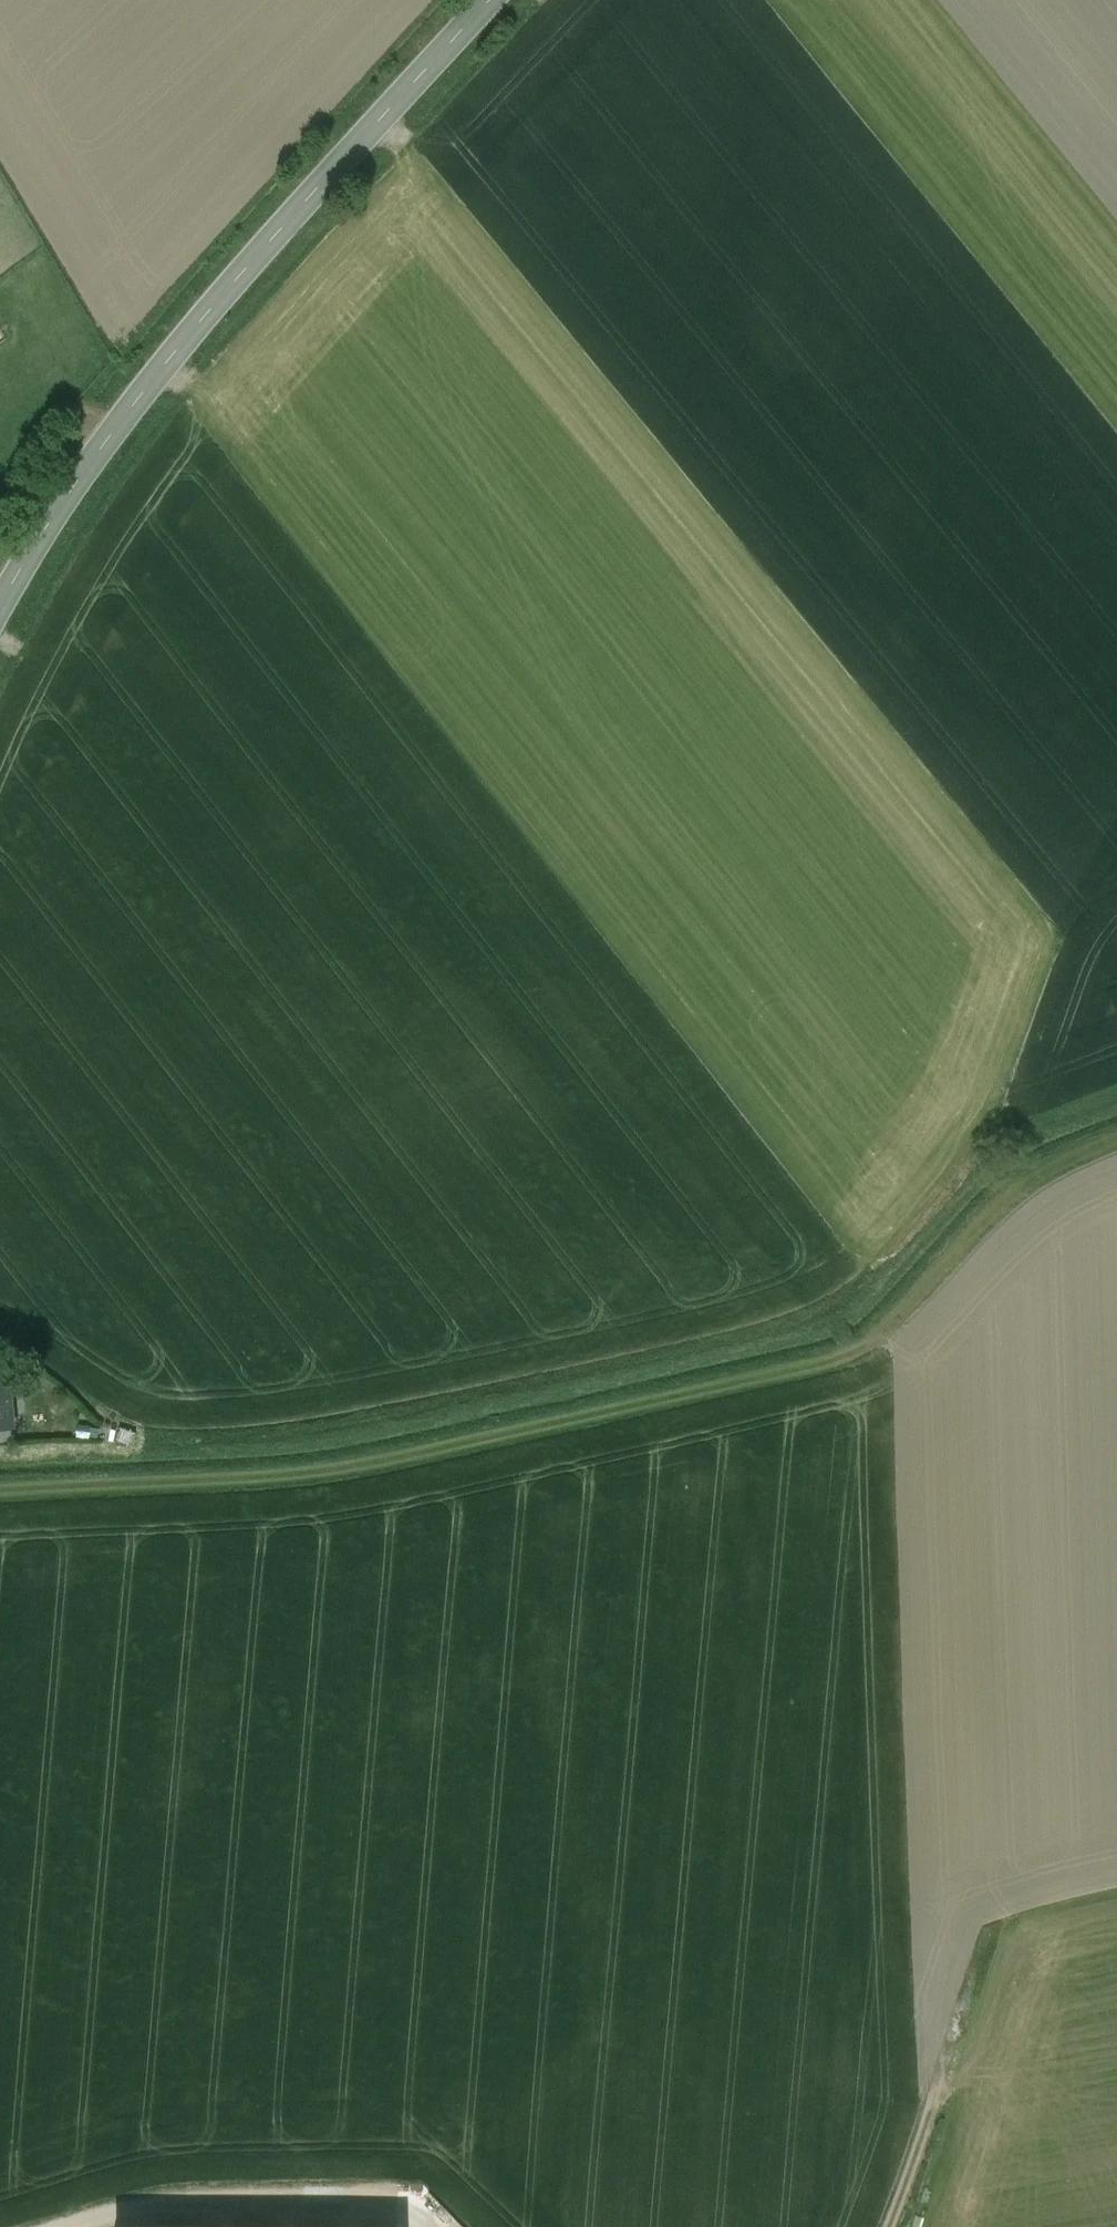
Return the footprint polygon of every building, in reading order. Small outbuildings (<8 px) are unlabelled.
[(0,1386),(0,1428),(12,1427),(9,1385),(0,1386)]
